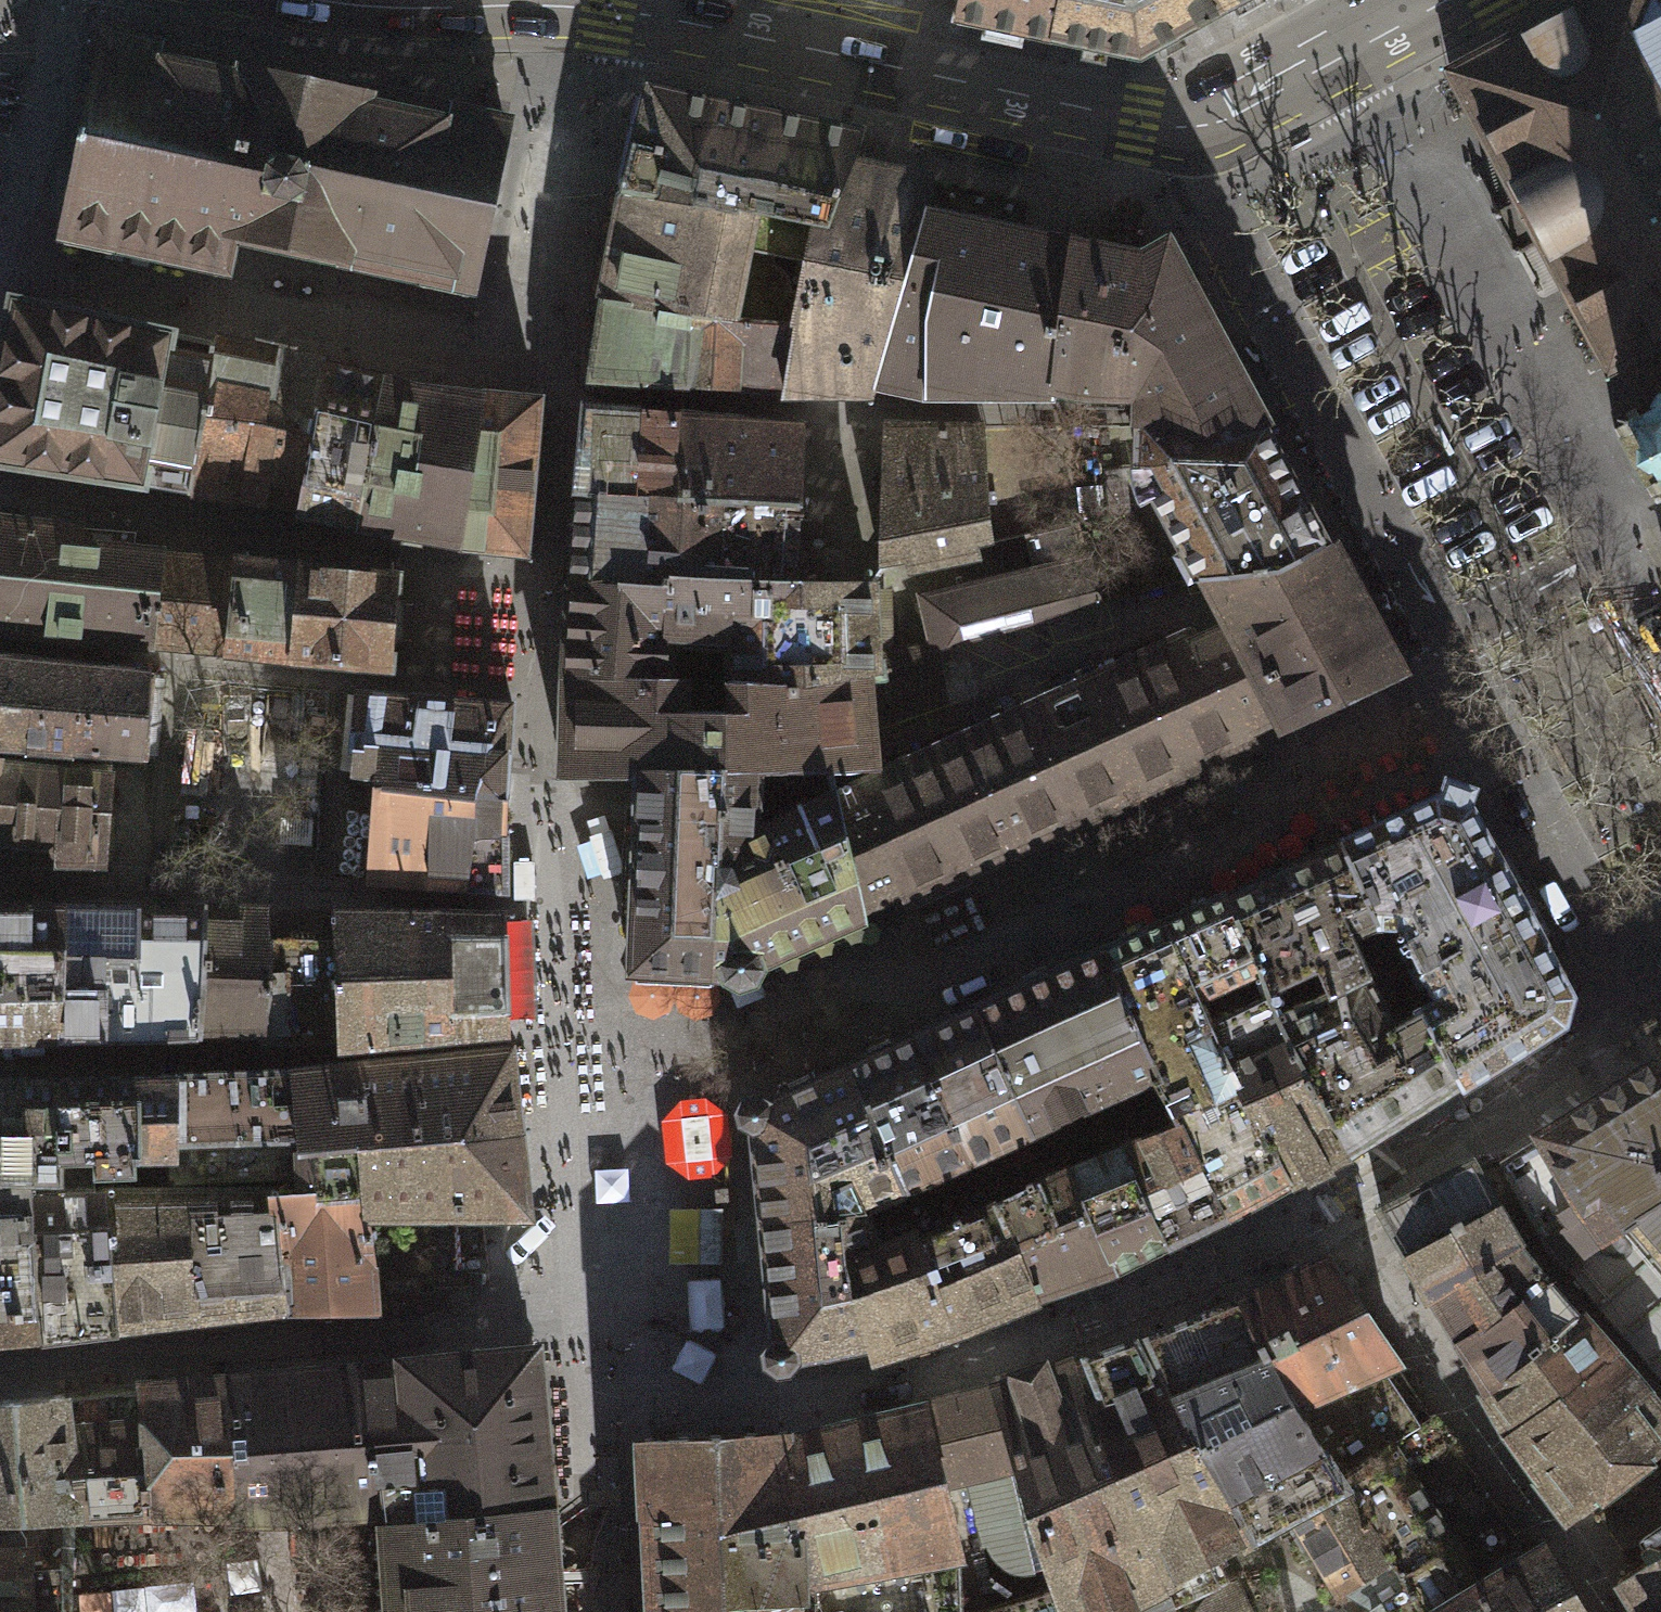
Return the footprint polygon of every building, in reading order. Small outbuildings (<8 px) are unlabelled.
[(952,20),(1047,42),(1056,0),(956,0),(952,20)] [(1047,42),(1137,59),(1220,11),(1214,0),(1056,0),(1047,42)] [(1220,11),(1240,0),(1214,0),(1220,11)] [(1452,73),(1529,217),(1610,367),(1619,362),(1628,379),(1642,406),(1626,414),(1630,421),(1660,404),(1660,0),(1589,0),(1452,73)] [(167,40),(108,28),(84,137),(61,242),(114,254),(116,243),(223,266),(230,234),(420,274),(418,285),(469,296),(489,204),(506,122),(508,113),(449,100),(446,112),(165,52),(167,40)] [(647,85),(623,195),(735,216),(746,215),(828,226),(851,160),(862,130),(647,85)] [(891,169),(851,160),(828,226),(746,215),(735,216),(623,195),(613,245),(602,293),(669,305),(677,304),(795,320),(784,389),(803,389),(867,390),(896,280),(909,249),(922,209),(931,178),(891,169)] [(1051,382),(1069,243),(1037,236),(922,209),(909,249),(896,280),(867,390),(884,390),(1050,390),(1051,382)] [(1096,249),(1069,243),(1051,382),(1087,392),(1141,392),(1141,409),(1141,422),(1263,425),(1255,412),(1216,338),(1177,266),(1096,249)] [(669,305),(602,293),(594,337),(586,380),(742,387),(784,389),(795,320),(677,304),(669,305)] [(10,296),(0,353),(0,460),(190,493),(215,339),(10,296)] [(215,339),(190,493),(241,501),(292,509),(291,516),(301,518),(329,364),(271,351),(215,339)] [(329,364),(301,518),(356,528),(384,376),(329,364)] [(384,376),(356,528),(410,538),(463,548),(522,552),(529,474),(536,396),(416,386),(384,376)] [(1630,421),(1614,428),(1620,439),(1635,431),(1660,478),(1645,486),(1651,497),(1660,492),(1660,404),(1630,421)] [(587,405),(574,495),(675,499),(678,416),(587,405)] [(678,416),(675,499),(798,505),(801,426),(678,416)] [(1137,469),(1197,574),(1208,573),(1274,567),(1328,543),(1263,425),(1141,422),(1137,469)] [(979,426),(884,425),(880,560),(989,540),(979,426)] [(574,495),(570,575),(793,584),(794,565),(798,505),(675,499),(574,495)] [(0,516),(0,626),(151,644),(162,552),(133,548),(134,532),(0,516)] [(1036,565),(919,595),(930,646),(939,644),(1101,602),(1079,523),(1026,534),(1036,565)] [(1194,640),(1240,727),(1257,720),(1280,709),(1287,721),(1396,671),(1328,543),(1274,567),(1208,573),(1231,622),(1209,634),(1194,640)] [(162,552),(151,644),(228,653),(235,557),(162,552)] [(235,557),(228,653),(292,658),(300,562),(235,557)] [(300,562),(292,658),(388,668),(396,574),(300,562)] [(568,626),(567,676),(728,676),(742,683),(836,681),(870,662),(873,636),(871,583),(832,583),(805,583),(793,584),(570,575),(568,626)] [(835,803),(859,903),(900,886),(904,896),(1245,736),(1240,727),(1194,640),(1189,633),(856,785),(858,793),(835,803)] [(762,769),(829,769),(830,772),(874,767),(867,677),(888,678),(891,690),(943,680),(939,644),(930,646),(870,662),(836,681),(742,683),(728,676),(567,676),(563,773),(637,769),(762,769)] [(0,657),(0,749),(146,760),(151,670),(54,662),(0,657)] [(358,689),(350,773),(381,775),(380,786),(506,798),(507,778),(509,750),(511,701),(434,695),(358,689)] [(0,758),(0,860),(18,860),(101,857),(108,765),(0,758)] [(762,769),(637,769),(629,967),(710,971),(714,894),(755,825),(755,808),(761,801),(762,769)] [(506,798),(380,786),(373,786),(366,880),(435,885),(505,889),(506,844),(506,798)] [(1377,920),(1400,926),(1440,997),(1421,1007),(1461,1081),(1552,1024),(1563,982),(1460,787),(1342,841),(1377,920)] [(714,894),(710,971),(734,972),(862,915),(859,903),(835,803),(832,789),(755,825),(714,894)] [(1268,993),(1275,1016),(1371,974),(1353,933),(1377,920),(1342,841),(1226,890),(1260,970),(1268,993)] [(1163,921),(1202,999),(1260,970),(1226,890),(1163,921)] [(204,901),(0,898),(0,1034),(63,1032),(196,1030),(199,949),(204,901)] [(265,904),(204,901),(199,949),(196,1030),(263,1029),(265,933),(265,904)] [(336,905),(335,934),(335,1034),(336,1042),(506,1031),(503,969),(500,907),(418,906),(336,905)] [(1149,1074),(1165,1099),(1208,1080),(1203,1069),(1218,1062),(1222,1069),(1231,1065),(1212,1022),(1202,999),(1163,921),(1100,948),(1154,1072),(1149,1074)] [(300,933),(265,933),(263,1029),(273,1029),(273,1037),(304,1036),(335,1034),(335,934),(300,933)] [(1100,948),(974,1005),(1029,1127),(1149,1074),(1154,1072),(1100,948)] [(1302,1063),(1348,1149),(1461,1081),(1421,1007),(1393,1020),(1371,974),(1275,1016),(1302,1063)] [(1249,1108),(1289,1180),(1348,1149),(1302,1063),(1275,1016),(1268,993),(1212,1022),(1231,1065),(1239,1082),(1249,1108)] [(974,1005),(911,1035),(967,1157),(1029,1127),(974,1005)] [(1660,1053),(1660,1017),(1645,1026),(1660,1053)] [(911,1035),(846,1063),(901,1188),(967,1157),(911,1035)] [(370,1139),(518,1133),(509,1048),(174,1071),(171,1154),(170,1177),(274,1179),(304,1179),(304,1151),(372,1155),(370,1139)] [(1579,1109),(1499,1159),(1540,1242),(1660,1375),(1660,1058),(1579,1109)] [(901,1188),(846,1063),(752,1106),(763,1216),(848,1210),(865,1203),(901,1188)] [(0,1072),(0,1174),(31,1174),(101,1175),(135,1176),(135,1154),(171,1154),(174,1071),(0,1072)] [(1176,1119),(1223,1214),(1289,1180),(1249,1108),(1239,1082),(1215,1092),(1208,1080),(1165,1099),(1176,1119)] [(1120,1144),(1169,1242),(1223,1214),(1176,1119),(1120,1144)] [(425,1206),(425,1212),(525,1212),(518,1133),(370,1139),(372,1155),(304,1151),(304,1179),(305,1189),(355,1184),(357,1206),(425,1206)] [(1068,1165),(1113,1270),(1169,1242),(1120,1144),(1068,1165)] [(1377,1205),(1403,1253),(1497,1205),(1472,1162),(1377,1205)] [(999,1198),(1037,1299),(1113,1270),(1068,1165),(999,1198)] [(0,1174),(0,1329),(42,1324),(31,1174),(0,1174)] [(31,1174),(42,1324),(111,1319),(101,1175),(31,1174)] [(101,1175),(111,1319),(282,1307),(274,1179),(170,1177),(135,1176),(101,1175)] [(274,1179),(282,1307),(375,1304),(430,1291),(425,1212),(425,1206),(357,1206),(355,1184),(305,1189),(304,1179),(274,1179)] [(843,1259),(870,1338),(875,1354),(962,1328),(1037,1299),(999,1198),(920,1233),(918,1227),(881,1243),(843,1259)] [(848,1210),(763,1216),(777,1353),(870,1338),(843,1259),(881,1243),(865,1203),(848,1210)] [(1403,1253),(1428,1297),(1521,1246),(1497,1205),(1403,1253)] [(1428,1297),(1456,1340),(1548,1279),(1521,1246),(1428,1297)] [(1381,1333),(1327,1251),(1289,1273),(1246,1294),(1297,1393),(1294,1399),(1341,1476),(1434,1415),(1381,1333)] [(1456,1340),(1487,1388),(1576,1310),(1548,1279),(1456,1340)] [(1288,1510),(1341,1476),(1294,1399),(1297,1393),(1246,1294),(1141,1334),(1169,1394),(1245,1532),(1288,1510)] [(1565,1508),(1660,1442),(1660,1410),(1576,1310),(1487,1388),(1565,1508)] [(1141,1334),(1078,1358),(1166,1578),(1175,1603),(1189,1596),(1178,1571),(1245,1532),(1169,1394),(1141,1334)] [(250,1374),(219,1377),(229,1519),(262,1520),(385,1519),(545,1506),(538,1442),(527,1348),(444,1356),(250,1374)] [(1078,1358),(993,1386),(1020,1478),(1024,1504),(1044,1569),(1059,1611),(1101,1611),(1130,1596),(1166,1578),(1078,1358)] [(66,1391),(86,1516),(229,1519),(219,1377),(66,1391)] [(993,1386),(788,1437),(783,1429),(712,1434),(642,1438),(650,1574),(652,1601),(652,1611),(807,1611),(807,1599),(817,1599),(825,1611),(960,1611),(958,1547),(946,1502),(952,1500),(946,1478),(963,1475),(980,1545),(985,1546),(992,1559),(1002,1567),(1017,1572),(1044,1569),(1024,1504),(1020,1478),(993,1386)] [(62,1516),(86,1516),(66,1391),(0,1399),(0,1515),(62,1516)] [(1434,1415),(1341,1476),(1392,1556),(1427,1611),(1534,1549),(1434,1415)] [(1298,1519),(1337,1587),(1392,1556),(1341,1476),(1288,1510),(1298,1519)] [(545,1506),(385,1519),(392,1611),(556,1611),(545,1506)] [(62,1516),(0,1515),(0,1611),(63,1611),(62,1516)] [(1534,1549),(1427,1611),(1586,1611),(1543,1544),(1534,1549)] [(1618,1577),(1639,1611),(1660,1611),(1660,1549),(1618,1577)] [(1427,1611),(1392,1556),(1337,1587),(1375,1611),(1427,1611)] [(1231,1577),(1189,1596),(1175,1603),(1166,1578),(1130,1596),(1137,1611),(1246,1611),(1231,1577)]
